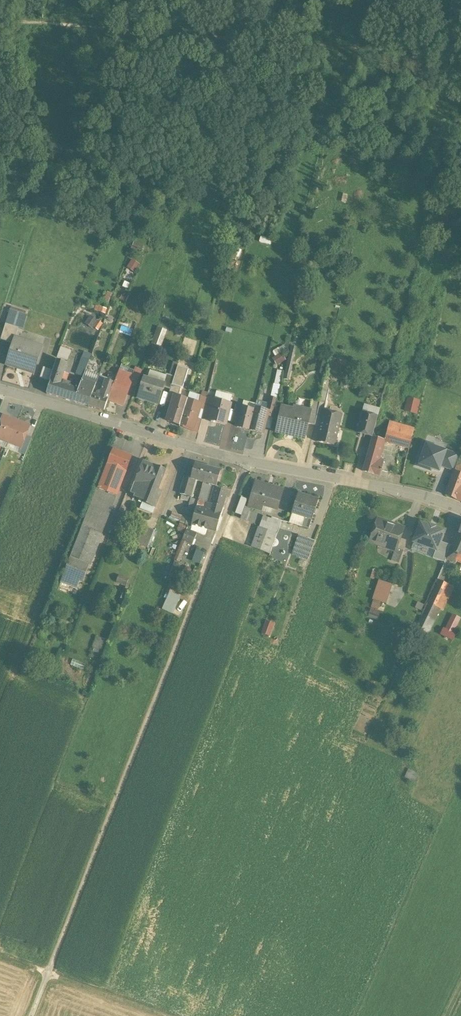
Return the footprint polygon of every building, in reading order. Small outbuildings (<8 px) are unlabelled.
[(130,259),(126,267),(134,272),(139,264),(130,259)] [(10,310),(6,324),(18,328),(24,330),(28,316),(10,310)] [(98,321),(90,316),(86,322),(93,327),(98,321)] [(18,328),(6,324),(1,340),(13,343),(15,338),(18,328)] [(165,330),(158,327),(152,344),(159,347),(165,330)] [(15,338),(13,343),(6,365),(33,373),(42,347),(15,338)] [(71,351),(62,348),(59,358),(68,361),(71,351)] [(280,354),(272,358),(276,365),(284,361),(280,354)] [(79,363),(76,370),(83,373),(86,366),(79,363)] [(62,365),(57,364),(55,369),(53,375),(62,378),(64,370),(66,366),(62,365)] [(83,373),(66,366),(64,370),(82,377),(83,373)] [(54,371),(43,367),(40,378),(50,381),(54,371)] [(134,376),(131,384),(137,386),(142,372),(136,370),(134,376)] [(109,398),(108,400),(123,405),(131,384),(134,376),(119,371),(114,383),(109,398)] [(69,392),(58,388),(62,378),(53,375),(47,394),(67,400),(69,392)] [(166,375),(163,385),(164,385),(163,388),(170,390),(172,385),(174,377),(166,375)] [(163,385),(145,379),(139,398),(158,404),(163,388),(164,385),(163,385)] [(108,381),(102,396),(109,398),(114,383),(108,381)] [(96,387),(81,382),(74,402),(88,407),(94,393),(96,387)] [(180,388),(172,385),(170,390),(166,402),(172,404),(174,396),(177,397),(180,388)] [(72,393),(69,392),(67,400),(74,402),(79,388),(75,387),(72,393)] [(319,403),(314,426),(321,427),(324,412),(329,391),(322,389),(319,403)] [(102,396),(94,393),(88,407),(104,411),(108,400),(109,398),(102,396)] [(177,397),(174,396),(172,404),(166,421),(180,425),(187,401),(177,397)] [(207,399),(201,397),(199,404),(198,409),(204,411),(207,399)] [(277,400),(270,398),(267,412),(268,412),(266,416),(273,418),(277,400)] [(416,413),(418,401),(410,399),(406,398),(404,411),(416,413)] [(213,401),(207,399),(204,411),(202,419),(209,420),(213,401)] [(180,425),(179,427),(186,429),(187,427),(192,429),(191,430),(193,431),(196,418),(198,409),(199,404),(187,401),(180,425)] [(229,404),(213,401),(209,420),(225,424),(229,404)] [(312,401),(310,411),(308,424),(314,426),(319,403),(312,401)] [(236,406),(232,422),(237,424),(238,424),(242,408),(236,406)] [(310,411),(294,407),(294,410),(282,408),(276,433),(304,440),(308,424),(310,411)] [(254,411),(242,408),(238,424),(237,424),(237,427),(249,430),(254,411)] [(267,412),(255,408),(254,411),(249,430),(262,434),(266,416),(268,412),(267,412)] [(332,415),(324,413),(325,412),(324,412),(321,427),(317,443),(335,447),(342,415),(332,413),(332,415)] [(377,418),(362,414),(356,433),(372,437),(377,418)] [(3,417),(0,424),(0,441),(8,444),(16,422),(3,417)] [(202,420),(196,418),(193,431),(198,433),(202,420)] [(16,422),(8,444),(20,449),(21,449),(26,436),(29,427),(16,422)] [(414,429),(390,422),(387,431),(412,438),(414,429)] [(412,438),(387,431),(385,441),(403,447),(409,449),(412,438)] [(26,436),(21,449),(20,449),(18,453),(25,456),(31,439),(26,436)] [(383,441),(373,438),(371,444),(381,447),(383,441)] [(440,467),(446,451),(446,449),(425,442),(417,466),(425,468),(426,467),(439,471),(440,467)] [(381,447),(371,444),(366,463),(376,465),(381,447)] [(131,458),(114,451),(99,489),(115,496),(119,486),(120,486),(131,458)] [(453,472),(459,455),(446,451),(440,467),(453,472)] [(154,470),(143,466),(144,464),(143,463),(131,494),(135,495),(134,498),(142,501),(140,508),(152,513),(160,493),(156,492),(164,471),(155,468),(154,470)] [(376,465),(366,463),(364,472),(387,479),(390,470),(376,465)] [(207,468),(195,464),(191,479),(193,480),(203,483),(207,468)] [(221,471),(207,468),(203,483),(216,487),(221,471)] [(459,494),(460,489),(460,474),(454,471),(446,496),(460,502),(460,494),(459,494)] [(193,480),(191,479),(185,478),(180,494),(181,495),(188,496),(193,480)] [(223,508),(227,492),(216,489),(216,487),(203,483),(198,501),(222,507),(223,508)] [(282,492),(255,483),(248,507),(261,511),(263,506),(277,511),(282,492)] [(115,496),(99,489),(97,488),(82,527),(100,534),(115,496)] [(188,496),(181,495),(180,500),(189,503),(188,509),(195,511),(198,501),(191,499),(191,497),(188,496)] [(318,502),(298,495),(292,514),(304,518),(301,526),(309,529),(318,502)] [(247,500),(241,498),(235,514),(241,516),(247,500)] [(192,524),(200,526),(207,528),(215,531),(222,507),(198,501),(195,511),(192,524)] [(114,528),(124,531),(128,520),(118,516),(114,528)] [(281,521),(273,518),(268,531),(276,534),(277,534),(281,521)] [(404,529),(377,519),(369,542),(394,551),(395,551),(396,549),(404,529)] [(188,527),(181,542),(187,544),(192,546),(197,533),(200,526),(192,524),(190,527),(188,527)] [(429,527),(420,524),(413,543),(435,551),(436,551),(439,541),(443,532),(434,529),(435,528),(429,526),(429,527)] [(451,548),(460,552),(460,525),(451,548)] [(207,528),(200,526),(197,533),(204,535),(205,534),(207,528)] [(100,534),(82,527),(70,558),(88,565),(100,534)] [(154,531),(143,527),(137,543),(147,547),(154,531)] [(268,531),(259,528),(252,548),(269,554),(276,534),(268,531)] [(314,542),(298,536),(291,555),(308,561),(314,542)] [(450,546),(439,541),(436,551),(435,551),(433,558),(444,562),(450,546)] [(179,564),(187,544),(181,542),(174,561),(179,564)] [(451,548),(446,559),(460,566),(460,552),(451,548)] [(403,551),(396,549),(395,551),(394,551),(391,561),(398,563),(403,551)] [(191,561),(199,564),(203,553),(195,550),(191,561)] [(88,565),(70,558),(60,583),(70,587),(74,588),(77,581),(81,583),(88,565)] [(391,584),(378,581),(368,617),(375,619),(377,620),(379,613),(377,612),(380,602),(386,604),(391,584)] [(453,587),(448,585),(438,581),(431,597),(424,614),(436,620),(441,610),(442,611),(453,587)] [(70,587),(60,583),(58,590),(67,594),(70,587)] [(133,588),(123,584),(120,593),(127,595),(122,606),(128,609),(134,596),(131,594),(133,588)] [(169,584),(163,597),(178,604),(184,591),(169,584)] [(455,629),(460,619),(452,615),(447,625),(455,629)] [(263,633),(269,636),(273,624),(267,622),(263,633)] [(95,637),(92,650),(100,651),(103,638),(95,637)] [(418,776),(408,770),(405,778),(414,783),(418,776)]
